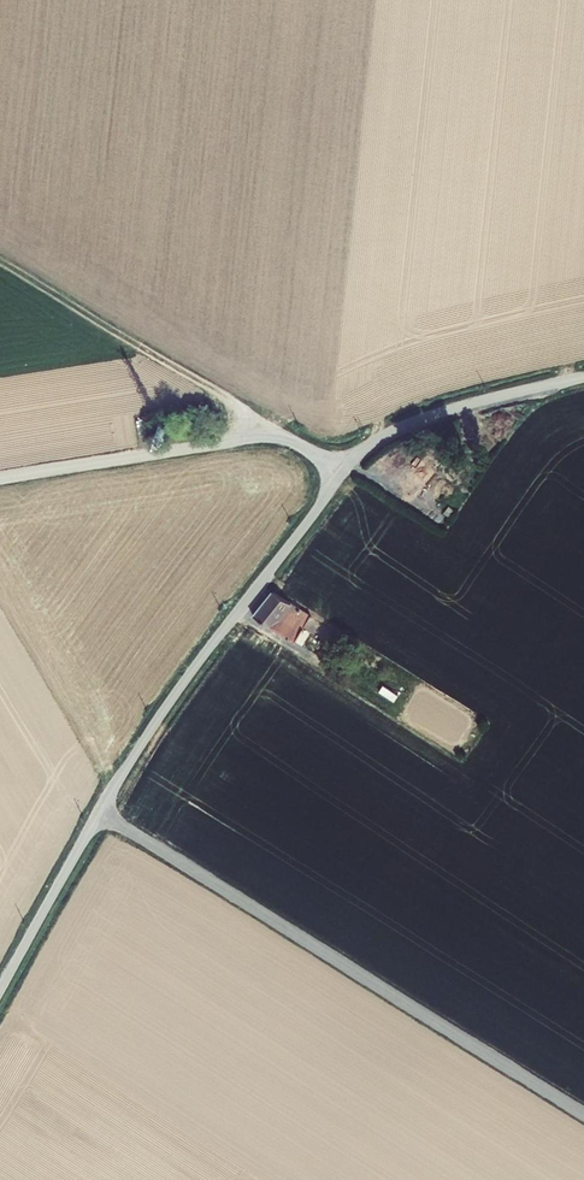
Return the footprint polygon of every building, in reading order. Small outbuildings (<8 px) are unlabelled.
[(309,619),(271,594),(252,616),(287,639),(293,643),(309,619)] [(348,678),(356,683),(360,677),(352,673),(348,678)]
